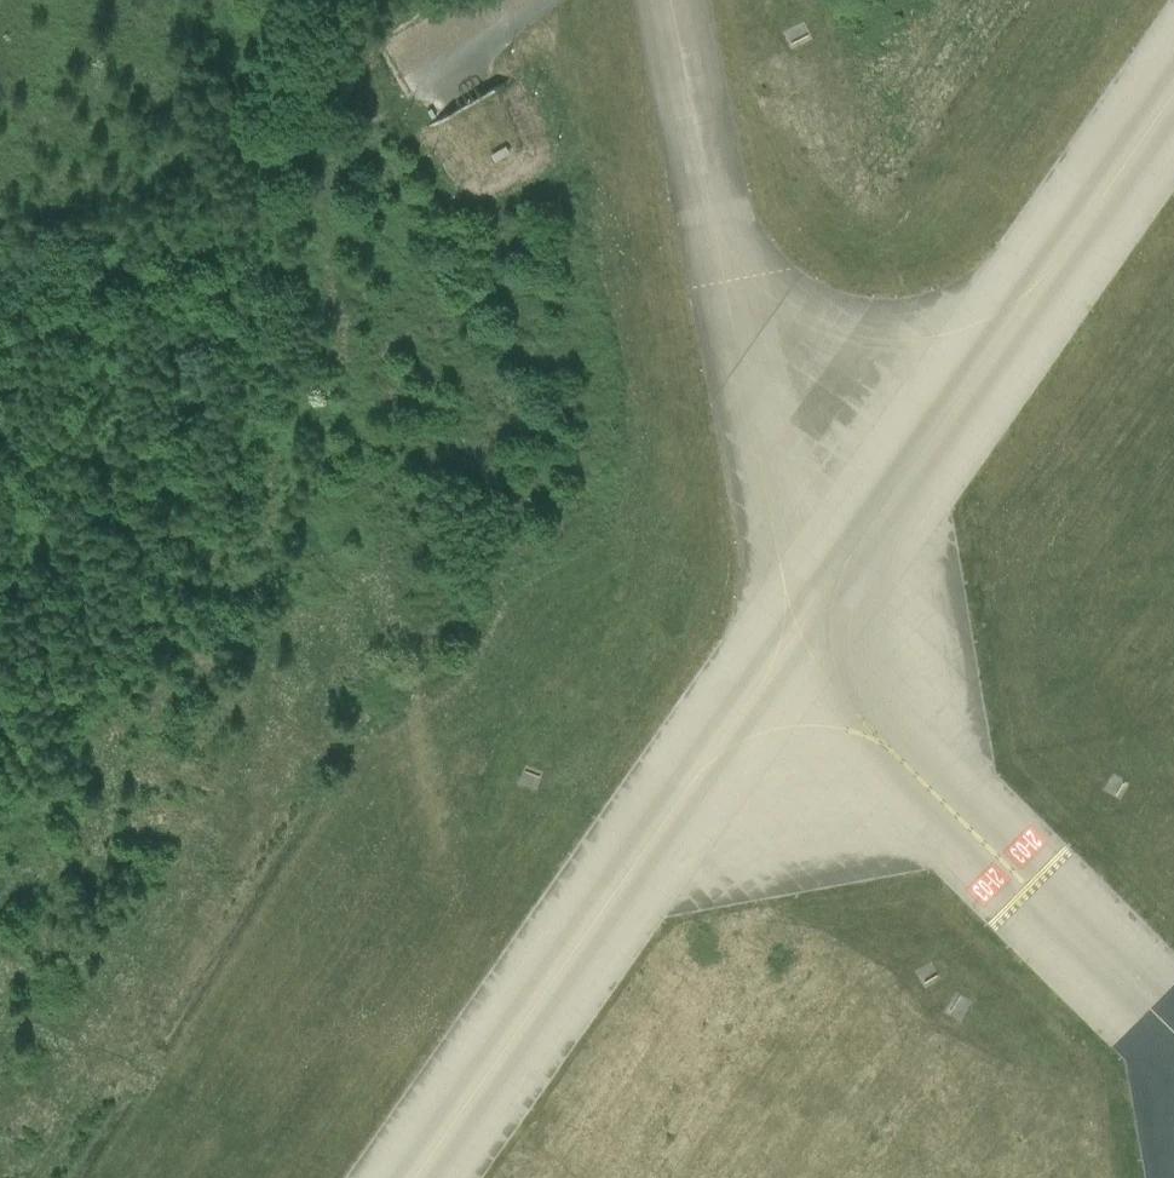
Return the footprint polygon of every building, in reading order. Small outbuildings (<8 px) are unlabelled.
[(516,143),(488,95),(493,92),(512,81),(511,79),(492,90),(446,116),(427,127),(428,130),(429,130),(448,119),(452,116),(480,164),(491,157),(494,161),(506,154),(504,150),(516,143)]
